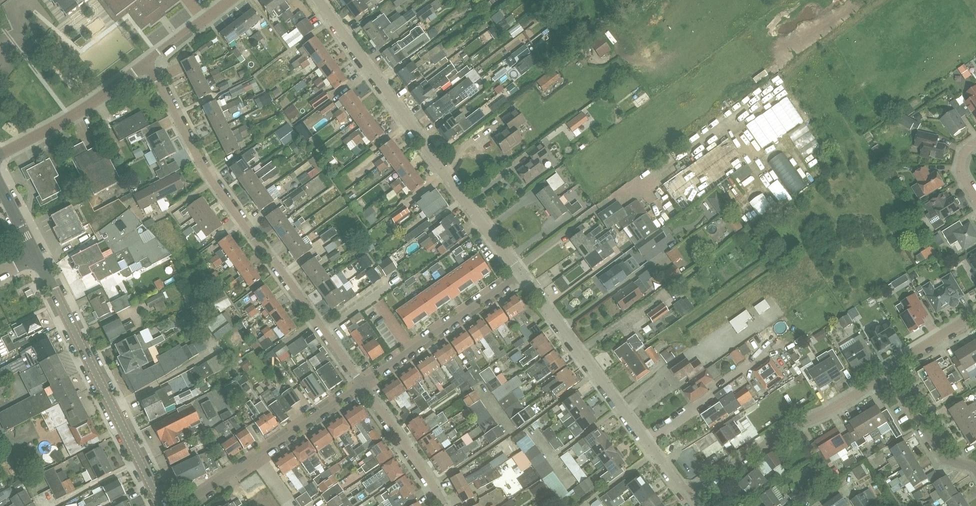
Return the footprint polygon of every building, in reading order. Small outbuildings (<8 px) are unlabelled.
[(88,0),(50,0),(54,6),(56,5),(66,17),(88,0)] [(115,23),(128,13),(141,30),(150,23),(152,25),(159,20),(156,17),(163,11),(163,12),(179,1),(179,0),(97,0),(115,23)] [(289,19),(275,0),(261,0),(260,0),(262,2),(260,3),(269,14),(274,10),(279,17),(281,15),(286,21),(289,19)] [(289,19),(293,16),(288,10),(290,8),(285,2),(287,0),(275,0),(289,19)] [(347,6),(355,18),(368,9),(364,3),(368,0),(355,0),(347,6)] [(396,8),(407,0),(390,0),(396,8)] [(421,22),(441,7),(436,0),(435,0),(415,14),(421,22)] [(541,0),(538,0),(533,4),(536,9),(543,3),(541,0)] [(485,11),(492,6),(489,1),(482,6),(485,11)] [(252,9),(242,17),(250,28),(256,24),(260,20),(252,9)] [(387,21),(383,14),(363,29),(371,39),(393,23),(394,23),(401,17),(398,13),(387,21)] [(516,22),(511,15),(495,27),(494,26),(487,31),(494,39),(516,22)] [(242,17),(231,25),(239,36),(249,28),(250,28),(242,17)] [(379,50),(391,41),(387,35),(393,30),(395,32),(406,23),(401,17),(394,23),(393,23),(371,39),(379,50)] [(315,29),(308,20),(306,18),(295,26),(304,37),(315,29)] [(274,27),(282,37),(287,32),(280,22),(274,27)] [(508,31),(513,38),(523,30),(518,23),(508,31)] [(231,25),(220,33),(228,44),(239,36),(231,25)] [(396,44),(391,48),(391,47),(382,54),(387,61),(406,47),(418,39),(424,34),(420,28),(417,28),(411,32),(411,35),(397,45),(396,44)] [(258,31),(254,34),(259,41),(260,41),(263,38),(258,31)] [(254,34),(250,37),(255,44),(256,44),(260,41),(259,41),(254,34)] [(406,47),(387,61),(393,68),(402,62),(429,41),(424,34),(418,39),(406,47)] [(590,44),(600,57),(611,49),(601,36),(590,44)] [(87,43),(82,37),(74,43),(80,48),(87,43)] [(297,61),(292,65),(294,68),(295,68),(300,64),(300,65),(307,60),(310,58),(311,57),(323,48),(315,37),(303,46),(303,47),(299,50),(303,56),(297,61)] [(421,60),(414,64),(413,62),(406,67),(407,67),(397,75),(402,81),(418,69),(424,64),(430,60),(445,48),(442,43),(429,53),(425,48),(417,54),(420,58),(421,60)] [(202,54),(209,49),(205,44),(198,49),(202,54)] [(511,55),(517,63),(530,53),(524,45),(511,55)] [(241,54),(237,47),(232,51),(237,58),(241,63),(245,59),(241,54)] [(323,48),(311,57),(314,61),(319,68),(331,59),(323,48)] [(426,71),(445,57),(442,52),(430,60),(424,64),(418,69),(402,81),(406,87),(416,80),(416,81),(423,76),(420,73),(425,69),(426,71)] [(514,67),(521,76),(538,63),(531,54),(514,67)] [(187,75),(199,69),(193,57),(181,63),(187,75)] [(319,68),(324,74),(313,82),(316,86),(323,81),(327,79),(339,70),(331,59),(319,68)] [(307,60),(300,65),(303,69),(310,64),(307,60)] [(967,64),(960,69),(966,80),(974,75),(967,64)] [(420,86),(411,93),(416,99),(431,87),(446,77),(455,70),(454,70),(451,65),(445,69),(427,82),(426,80),(420,85),(420,86)] [(457,73),(456,74),(456,75),(460,80),(466,75),(470,72),(471,71),(473,70),(470,66),(468,68),(467,66),(457,73)] [(205,80),(199,69),(187,75),(193,87),(205,81),(205,80)] [(210,72),(212,77),(220,73),(217,69),(210,72)] [(323,81),(316,86),(319,91),(326,86),(326,87),(331,84),(335,90),(347,81),(339,70),(327,79),(323,81)] [(211,93),(209,87),(216,84),(215,82),(222,78),(220,73),(212,77),(205,80),(205,81),(193,87),(199,99),(211,93)] [(539,81),(542,89),(553,84),(549,76),(539,81)] [(431,87),(416,99),(420,105),(430,98),(430,99),(437,94),(434,91),(440,87),(441,88),(449,81),(449,80),(446,77),(431,87)] [(297,93),(307,85),(303,80),(293,88),(297,93)] [(218,85),(221,91),(229,87),(226,81),(218,85)] [(233,98),(253,88),(250,81),(229,91),(233,98)] [(461,84),(440,99),(434,103),(434,104),(425,112),(429,118),(457,97),(464,92),(463,91),(465,90),(461,84)] [(509,87),(514,93),(518,90),(513,84),(509,87)] [(737,127),(784,97),(776,84),(757,97),(754,93),(744,100),(746,103),(739,107),(743,113),(733,120),(737,127)] [(961,106),(965,111),(967,114),(968,116),(973,113),(975,117),(975,87),(968,93),(972,98),(966,103),(961,106)] [(337,111),(333,114),(336,118),(343,113),(347,110),(347,111),(359,102),(351,91),(339,100),(343,106),(337,110),(337,111)] [(260,109),(274,101),(269,92),(256,99),(260,109)] [(324,92),(314,99),(310,103),(314,109),(329,99),(324,92)] [(464,92),(457,97),(429,118),(434,124),(443,117),(444,118),(450,113),(449,111),(454,108),(461,102),(468,97),(464,92)] [(509,102),(504,96),(490,108),(494,113),(509,102)] [(791,98),(747,125),(755,138),(752,140),(755,144),(758,142),(763,149),(806,122),(791,98)] [(956,110),(942,120),(946,126),(947,125),(952,133),(954,135),(957,133),(960,131),(967,126),(960,115),(960,114),(965,111),(961,106),(960,104),(956,99),(951,103),(956,110)] [(219,108),(216,101),(203,107),(209,119),(222,113),(221,113),(228,109),(228,110),(236,106),(234,101),(219,108)] [(330,101),(318,109),(322,115),(334,106),(330,101)] [(359,102),(347,111),(355,121),(367,112),(359,102)] [(238,110),(236,106),(228,110),(231,114),(238,110)] [(297,115),(291,106),(284,111),(290,120),(297,115)] [(912,106),(905,111),(908,116),(915,111),(912,106)] [(509,127),(494,138),(504,152),(522,139),(514,129),(525,121),(516,109),(503,119),(509,127)] [(141,130),(149,126),(142,111),(112,127),(120,142),(127,137),(135,133),(141,130)] [(912,126),(916,120),(898,111),(893,120),(910,129),(912,126)] [(359,135),(363,132),(375,123),(367,112),(355,121),(360,128),(356,131),(359,135)] [(445,125),(439,130),(443,136),(447,133),(459,124),(466,119),(460,112),(444,124),(445,125)] [(473,114),(466,119),(459,124),(447,133),(443,136),(448,142),(457,135),(458,136),(464,132),(462,128),(466,125),(467,126),(479,117),(475,112),(473,114)] [(222,113),(209,119),(215,131),(227,125),(222,113)] [(343,113),(336,118),(339,122),(346,117),(343,113)] [(566,124),(572,132),(588,120),(582,113),(566,124)] [(303,122),(296,127),(307,141),(313,136),(303,122)] [(375,123),(363,132),(359,135),(361,139),(366,136),(371,143),(383,134),(382,132),(384,131),(381,126),(379,128),(375,123)] [(227,125),(215,131),(221,143),(233,137),(240,133),(248,129),(245,124),(231,132),(227,125)] [(149,126),(141,130),(152,151),(170,141),(164,130),(154,135),(149,126)] [(240,133),(233,137),(221,143),(227,155),(239,149),(237,143),(244,140),(243,138),(250,134),(248,129),(240,133)] [(352,140),(359,135),(356,131),(349,136),(352,140)] [(919,132),(919,133),(916,145),(924,147),(922,156),(931,158),(931,156),(943,159),(946,145),(938,143),(939,136),(919,132)] [(135,133),(127,137),(131,145),(139,141),(138,138),(135,133)] [(361,139),(359,135),(352,140),(355,144),(361,139)] [(666,190),(681,211),(747,164),(728,138),(667,182),(666,190)] [(384,156),(380,159),(374,164),(377,168),(399,151),(391,140),(379,149),(384,156)] [(176,153),(170,141),(152,151),(155,158),(161,169),(156,172),(160,179),(172,173),(168,165),(167,165),(164,159),(176,153)] [(88,151),(83,142),(67,151),(83,182),(87,180),(94,195),(121,181),(102,144),(88,151)] [(533,159),(518,171),(527,182),(544,169),(538,161),(548,153),(540,143),(528,152),(533,159)] [(872,149),(876,156),(883,151),(878,145),(872,149)] [(243,159),(230,168),(232,172),(231,173),(231,175),(233,178),(235,179),(237,178),(238,179),(251,170),(246,164),(254,158),(253,156),(257,154),(252,148),(241,156),(243,159)] [(137,157),(145,155),(143,149),(135,151),(137,157)] [(399,151),(377,168),(380,172),(387,167),(386,167),(390,164),(395,171),(407,162),(399,151)] [(808,187),(785,154),(771,163),(794,196),(808,187)] [(31,164),(21,169),(27,181),(31,179),(40,195),(42,201),(56,193),(61,191),(54,178),(58,176),(49,159),(36,166),(34,162),(31,164)] [(254,175),(251,170),(238,179),(245,190),(260,178),(276,167),(272,162),(254,175)] [(396,180),(390,185),(385,188),(389,193),(415,173),(407,162),(395,171),(400,177),(396,180)] [(276,167),(260,178),(245,190),(253,200),(266,191),(261,185),(279,172),(276,167)] [(922,187),(915,192),(919,199),(927,195),(944,184),(937,172),(931,176),(925,167),(915,173),(920,182),(919,183),(922,187)] [(319,175),(329,188),(333,184),(324,171),(319,175)] [(389,193),(385,196),(388,201),(397,195),(396,194),(402,189),(406,186),(411,193),(423,184),(415,173),(389,193)] [(550,186),(542,192),(537,196),(546,208),(558,199),(552,192),(564,183),(557,173),(546,181),(550,186)] [(178,175),(177,174),(150,187),(157,201),(168,195),(171,196),(172,193),(174,192),(177,193),(178,190),(184,187),(183,186),(186,182),(182,175),(178,175)] [(133,178),(130,185),(136,188),(140,181),(133,178)] [(786,206),(795,198),(780,179),(770,188),(786,206)] [(157,201),(150,187),(134,196),(141,209),(157,201)] [(305,194),(302,188),(290,196),(293,202),(302,196),(305,194)] [(415,203),(411,206),(414,209),(418,206),(422,211),(441,198),(434,188),(415,202),(415,203)] [(270,197),(266,191),(253,200),(260,211),(273,201),(277,198),(274,194),(270,197)] [(717,192),(708,199),(721,215),(729,208),(717,192)] [(67,208),(51,216),(56,227),(53,229),(62,245),(86,233),(83,227),(89,224),(95,235),(99,232),(129,210),(119,199),(94,212),(85,193),(65,203),(67,208)] [(766,194),(752,202),(761,218),(775,210),(766,194)] [(954,196),(947,200),(943,194),(925,205),(930,212),(926,215),(936,230),(946,224),(943,220),(962,209),(960,205),(961,203),(959,199),(956,199),(954,196)] [(193,218),(209,206),(202,197),(181,213),(183,216),(187,213),(186,213),(188,211),(193,218)] [(422,211),(428,220),(429,221),(448,207),(441,198),(422,211)] [(563,206),(558,199),(546,208),(555,220),(568,210),(572,215),(582,208),(578,201),(572,206),(569,202),(563,206)] [(618,203),(599,216),(608,228),(618,221),(623,229),(633,222),(639,231),(644,239),(645,239),(657,231),(646,214),(647,213),(639,201),(636,201),(629,206),(631,208),(625,213),(623,210),(618,203)] [(209,206),(193,218),(197,224),(191,228),(194,232),(216,216),(209,206)] [(286,210),(282,206),(279,209),(278,208),(266,218),(273,228),(286,219),(282,213),(286,210)] [(361,213),(370,226),(378,220),(374,215),(376,213),(371,206),(361,213)] [(409,213),(408,212),(404,206),(390,216),(396,224),(410,214),(409,213)] [(72,257),(72,259),(75,265),(78,271),(81,277),(83,278),(92,273),(94,274),(97,280),(101,281),(121,271),(124,276),(126,277),(130,275),(131,272),(128,267),(140,261),(142,266),(143,267),(146,268),(151,265),(171,255),(149,231),(140,235),(137,229),(143,225),(129,210),(99,232),(104,240),(72,257)] [(725,216),(737,233),(742,229),(730,212),(725,216)] [(432,240),(458,221),(453,214),(439,223),(434,227),(436,229),(427,236),(425,232),(416,239),(422,247),(424,246),(431,241),(432,240)] [(223,225),(216,216),(194,232),(196,235),(202,231),(207,237),(223,225)] [(291,225),(286,219),(273,228),(281,239),(296,228),(293,224),(291,225)] [(447,251),(468,235),(458,221),(432,240),(431,241),(434,245),(448,235),(450,238),(442,244),(447,251)] [(960,228),(957,223),(943,231),(952,245),(960,240),(965,248),(975,242),(975,233),(970,224),(961,229),(960,228)] [(582,224),(570,233),(573,237),(570,239),(577,249),(589,241),(600,233),(603,231),(599,226),(585,236),(581,231),(585,228),(582,224)] [(665,226),(660,229),(665,236),(670,233),(665,226)] [(320,237),(323,241),(324,243),(337,234),(333,227),(320,237)] [(418,227),(404,237),(408,242),(415,237),(422,232),(418,227)] [(299,232),(296,228),(281,239),(289,249),(301,240),(297,234),(299,232)] [(612,239),(613,240),(615,238),(616,234),(612,228),(598,240),(591,245),(589,241),(577,249),(585,259),(595,251),(601,247),(607,242),(612,239)] [(644,239),(635,245),(641,253),(642,254),(666,237),(665,236),(660,229),(657,231),(645,239),(644,239)] [(639,231),(630,238),(635,245),(644,239),(639,231)] [(932,238),(934,242),(941,237),(939,234),(932,238)] [(226,254),(237,246),(229,235),(218,243),(222,248),(215,253),(216,255),(210,260),(213,264),(226,254)] [(301,240),(289,249),(296,260),(309,251),(313,248),(311,245),(312,244),(307,236),(301,240)] [(330,253),(339,247),(335,241),(326,247),(330,253)] [(361,254),(367,250),(362,242),(356,246),(361,254)] [(598,256),(595,251),(585,259),(592,269),(615,252),(607,242),(601,247),(605,251),(598,256)] [(923,251),(927,258),(940,252),(937,245),(923,251)] [(226,254),(213,264),(216,267),(229,258),(234,265),(245,257),(237,246),(226,254)] [(677,247),(667,254),(674,264),(684,257),(677,247)] [(73,248),(65,252),(67,256),(74,250),(73,248)] [(364,271),(371,266),(373,264),(366,254),(357,260),(364,271)] [(466,263),(478,281),(490,272),(477,255),(466,263)] [(309,278),(322,269),(317,263),(321,260),(318,256),(314,258),(301,267),(309,278)] [(234,265),(238,271),(241,275),(252,267),(245,257),(234,265)] [(378,265),(385,275),(396,268),(389,258),(378,265)] [(626,276),(631,273),(623,261),(600,279),(608,290),(626,277),(626,276)] [(466,263),(454,271),(466,289),(478,281),(466,263)] [(581,263),(556,281),(564,292),(572,286),(569,282),(585,270),(581,263)] [(618,293),(613,297),(618,303),(617,305),(620,308),(622,308),(623,309),(624,309),(626,309),(629,306),(629,304),(642,295),(641,295),(648,290),(647,290),(650,288),(645,282),(659,272),(654,265),(638,277),(639,279),(633,283),(632,283),(624,289),(621,289),(618,291),(618,293)] [(674,265),(666,271),(661,275),(668,284),(681,274),(674,265)] [(234,280),(228,285),(226,286),(226,287),(224,288),(226,292),(231,289),(231,288),(238,284),(245,279),(249,286),(260,278),(252,267),(241,275),(234,280)] [(364,273),(373,285),(381,279),(373,267),(364,273)] [(322,269),(309,278),(317,288),(335,275),(332,271),(329,273),(326,275),(322,269)] [(454,271),(443,279),(455,297),(466,289),(454,271)] [(965,295),(961,289),(951,274),(945,278),(948,283),(936,291),(931,283),(924,287),(930,297),(929,298),(937,310),(946,305),(947,306),(950,304),(952,306),(955,306),(958,305),(959,303),(959,299),(965,295)] [(324,299),(337,290),(343,286),(335,275),(317,288),(324,299)] [(905,275),(900,278),(903,283),(908,280),(905,275)] [(228,285),(234,280),(232,276),(225,281),(226,281),(228,285)] [(443,279),(431,287),(443,305),(455,297),(443,279)] [(262,304),(273,296),(265,285),(254,293),(262,304)] [(102,287),(89,294),(92,301),(90,301),(95,312),(99,318),(100,321),(112,315),(111,312),(109,308),(106,303),(109,301),(105,294),(102,287)] [(443,305),(431,287),(420,295),(432,313),(443,305)] [(222,312),(232,304),(220,288),(209,293),(215,307),(209,311),(210,313),(218,309),(220,311),(221,311),(222,312)] [(337,290),(324,299),(332,309),(342,302),(344,305),(357,295),(352,288),(341,296),(337,290)] [(198,302),(193,291),(183,296),(186,303),(188,307),(198,302)] [(165,299),(162,293),(147,300),(151,307),(165,299)] [(912,331),(925,323),(923,319),(929,315),(916,294),(903,302),(909,312),(902,316),(912,331)] [(126,295),(110,303),(115,313),(131,305),(126,295)] [(420,295),(408,303),(420,321),(432,313),(420,295)] [(516,295),(508,300),(524,323),(528,321),(521,311),(525,308),(516,295)] [(281,306),(273,296),(262,304),(270,314),(281,306)] [(682,317),(695,309),(687,297),(674,305),(682,317)] [(767,299),(757,307),(761,314),(772,306),(767,299)] [(524,323),(508,300),(501,305),(510,319),(514,316),(520,326),(526,335),(529,339),(533,337),(524,324),(524,323)] [(408,329),(420,321),(408,303),(396,312),(408,329)] [(663,303),(647,314),(653,322),(669,310),(663,303)] [(246,309),(249,313),(256,308),(252,304),(246,309)] [(288,317),(281,306),(270,314),(277,325),(288,317)] [(499,307),(491,312),(507,335),(510,333),(504,323),(508,320),(499,307)] [(256,308),(249,313),(252,317),(258,312),(256,308)] [(855,309),(849,313),(853,318),(859,314),(855,309)] [(746,322),(752,318),(747,310),(740,315),(745,322),(746,322)] [(506,336),(507,335),(491,312),(484,317),(493,331),(496,328),(507,344),(511,342),(506,336)] [(354,325),(363,318),(360,313),(350,320),(354,325)] [(222,314),(206,325),(217,340),(232,328),(231,327),(222,314)] [(745,322),(740,315),(730,322),(738,333),(748,326),(745,323),(746,322),(745,322)] [(848,315),(840,319),(845,328),(853,323),(848,315)] [(23,325),(18,328),(16,323),(12,325),(14,330),(17,336),(26,332),(28,337),(43,329),(36,316),(22,323),(23,325)] [(130,322),(123,326),(119,317),(102,325),(111,343),(128,335),(126,331),(135,327),(132,321),(130,322)] [(288,317),(277,325),(285,336),(296,328),(288,317)] [(490,347),(495,354),(499,359),(507,353),(504,349),(500,352),(493,341),(494,340),(491,335),(490,332),(491,332),(482,319),(474,324),(490,347)] [(880,351),(892,343),(888,338),(897,333),(890,322),(881,327),(881,326),(869,333),(880,351)] [(370,337),(375,334),(366,323),(359,327),(358,325),(355,327),(357,329),(351,333),(359,345),(365,341),(364,340),(370,336),(370,337)] [(490,347),(474,324),(466,329),(476,343),(479,340),(486,350),(483,352),(488,358),(495,354),(490,347)] [(541,330),(537,324),(528,330),(533,336),(541,330)] [(262,331),(263,332),(256,337),(257,339),(264,335),(271,330),(268,326),(262,331)] [(520,326),(518,328),(524,337),(526,335),(525,332),(520,326)] [(271,330),(264,335),(257,339),(265,350),(274,344),(268,337),(274,333),(271,330)] [(311,330),(302,336),(307,344),(316,338),(311,330)] [(464,330),(457,335),(473,359),(477,356),(470,346),(474,344),(464,330)] [(820,342),(829,336),(824,330),(816,335),(820,342)] [(533,346),(523,353),(526,357),(548,340),(543,333),(530,342),(533,346)] [(621,344),(613,350),(622,362),(636,351),(644,344),(636,333),(628,340),(627,340),(625,341),(624,340),(621,342),(621,344)] [(25,337),(13,344),(8,334),(1,337),(1,338),(9,352),(16,349),(28,343),(25,337)] [(114,348),(114,350),(114,351),(114,352),(115,353),(116,354),(117,354),(118,354),(119,354),(120,353),(122,356),(122,357),(131,352),(132,354),(144,348),(145,350),(148,349),(155,346),(161,343),(159,337),(153,339),(146,343),(141,334),(139,335),(135,337),(134,336),(116,345),(116,346),(115,347),(115,348),(114,348)] [(374,341),(377,338),(375,334),(370,337),(372,340),(367,344),(365,341),(359,345),(367,357),(369,356),(372,360),(382,353),(374,341)] [(857,344),(845,352),(854,367),(870,358),(868,356),(862,346),(868,343),(870,342),(868,339),(866,340),(862,334),(854,338),(857,344)] [(469,361),(468,362),(471,366),(467,369),(469,372),(470,372),(473,377),(481,372),(472,359),(473,359),(457,335),(449,341),(459,354),(462,352),(469,361)] [(301,336),(294,342),(301,352),(308,347),(301,336)] [(9,353),(9,352),(1,338),(0,339),(0,350),(0,355),(1,357),(9,353)] [(524,342),(522,338),(513,344),(516,348),(524,342)] [(22,358),(0,369),(0,381),(3,379),(20,371),(22,373),(56,355),(48,339),(32,347),(33,349),(21,355),(22,358)] [(526,357),(519,361),(523,367),(539,355),(541,357),(554,348),(548,340),(526,357)] [(301,352),(294,342),(287,347),(294,357),(301,352)] [(456,371),(460,368),(453,358),(457,356),(447,342),(440,348),(456,371)] [(974,342),(965,347),(975,364),(975,346),(974,342)] [(139,367),(126,374),(135,392),(166,375),(177,367),(188,360),(194,357),(199,353),(192,343),(188,346),(187,344),(182,347),(180,344),(160,356),(157,358),(159,363),(155,365),(143,371),(142,368),(140,369),(139,367)] [(274,350),(279,357),(288,350),(283,343),(274,350)] [(742,353),(749,349),(746,344),(739,348),(742,353)] [(661,354),(667,363),(675,356),(672,352),(669,354),(668,352),(673,349),(671,346),(661,354)] [(321,351),(315,356),(323,367),(335,385),(342,381),(329,362),(329,363),(326,358),(328,357),(327,354),(328,353),(323,347),(320,349),(321,351)] [(651,357),(656,353),(652,347),(646,351),(651,357)] [(975,364),(965,347),(956,353),(963,365),(959,368),(966,381),(971,378),(969,374),(973,371),(971,367),(975,364)] [(117,360),(117,362),(118,364),(119,365),(121,365),(122,365),(122,366),(126,374),(139,367),(148,363),(153,360),(148,349),(145,350),(144,348),(132,354),(131,352),(122,357),(122,356),(118,358),(117,360)] [(440,348),(432,353),(441,366),(443,365),(447,367),(452,375),(456,371),(440,348)] [(745,359),(738,349),(730,354),(737,365),(745,359)] [(788,352),(795,362),(800,359),(793,349),(788,352)] [(823,355),(818,358),(822,365),(831,381),(834,379),(835,381),(837,381),(841,379),(841,377),(840,376),(842,375),(840,372),(835,363),(840,360),(833,349),(827,352),(823,355)] [(531,378),(533,377),(561,357),(555,350),(542,359),(544,361),(541,364),(538,364),(537,362),(525,370),(531,378)] [(510,358),(514,363),(523,357),(519,351),(510,358)] [(643,361),(636,351),(622,362),(622,361),(629,371),(643,361)] [(646,364),(643,361),(629,371),(637,381),(650,371),(648,368),(660,359),(656,353),(651,357),(652,359),(646,364)] [(430,354),(423,359),(439,382),(440,384),(444,382),(441,378),(436,370),(440,368),(430,354)] [(28,391),(31,396),(44,389),(42,384),(49,380),(51,386),(67,377),(65,372),(56,355),(22,373),(20,374),(28,391)] [(323,367),(315,356),(308,360),(312,366),(313,366),(317,371),(316,372),(329,390),(335,385),(323,367)] [(566,364),(561,357),(533,377),(537,382),(551,372),(553,374),(566,364)] [(942,357),(937,361),(919,372),(925,382),(943,371),(939,364),(940,363),(941,364),(945,361),(942,357)] [(439,382),(423,359),(415,364),(424,378),(428,375),(434,385),(439,382)] [(693,379),(706,370),(699,360),(692,365),(688,359),(680,365),(679,363),(671,369),(675,376),(677,375),(681,380),(688,375),(691,380),(693,379)] [(754,372),(766,390),(783,377),(771,359),(768,362),(769,363),(763,366),(763,365),(762,366),(762,367),(757,371),(756,370),(754,372)] [(196,384),(214,374),(207,361),(197,367),(196,366),(188,370),(196,384)] [(804,367),(800,369),(806,379),(812,375),(818,384),(822,391),(829,386),(827,384),(831,381),(822,365),(817,368),(813,361),(804,367)] [(306,362),(299,366),(307,378),(320,396),(326,392),(314,373),(313,374),(310,368),(306,362)] [(307,378),(299,366),(293,371),(297,377),(297,376),(301,382),(313,401),(320,396),(307,378)] [(406,371),(421,394),(425,391),(419,382),(422,379),(413,366),(406,371)] [(547,392),(550,390),(573,373),(568,366),(554,376),(556,378),(542,388),(546,393),(547,392)] [(485,383),(496,376),(490,367),(479,374),(485,383)] [(705,386),(714,379),(707,369),(706,370),(693,379),(691,380),(689,381),(693,386),(686,391),(693,402),(709,392),(705,386)] [(421,394),(406,371),(398,376),(411,395),(416,393),(418,396),(421,394)] [(948,379),(943,371),(925,382),(931,393),(949,382),(955,378),(952,374),(948,376),(949,378),(948,379)] [(470,372),(469,372),(461,378),(464,383),(466,381),(473,377),(470,372)] [(496,377),(496,376),(485,383),(491,392),(508,381),(502,373),(496,377)] [(556,398),(565,391),(578,381),(580,380),(580,378),(578,375),(576,375),(575,376),(573,373),(550,390),(547,392),(549,396),(553,394),(556,398)] [(456,388),(464,383),(461,378),(460,376),(455,379),(451,382),(456,388)] [(44,389),(31,396),(0,413),(0,417),(7,431),(41,413),(47,410),(52,407),(51,407),(76,394),(67,377),(51,386),(44,389)] [(396,377),(389,383),(404,406),(407,409),(411,406),(407,400),(409,398),(405,391),(396,377)] [(477,383),(473,377),(466,381),(471,388),(477,383)] [(955,378),(949,382),(931,393),(938,403),(956,392),(951,384),(953,383),(954,385),(957,382),(955,378)] [(2,394),(6,391),(9,390),(3,379),(0,381),(0,390),(2,394)] [(511,379),(508,381),(491,392),(498,401),(516,389),(515,388),(517,387),(511,379)] [(450,382),(452,384),(444,390),(447,394),(456,388),(451,382),(450,382)] [(404,406),(389,383),(381,388),(390,401),(394,399),(401,408),(404,406)] [(162,404),(170,399),(164,387),(156,391),(140,399),(146,411),(162,404)] [(719,401),(701,413),(706,421),(749,391),(746,387),(735,395),(733,392),(719,401)] [(727,393),(724,388),(715,395),(718,399),(727,393)] [(292,390),(277,401),(269,389),(261,395),(268,407),(280,424),(289,418),(281,406),(287,401),(291,406),(300,400),(292,390)] [(516,389),(498,401),(504,410),(518,400),(522,398),(516,389)] [(162,404),(146,411),(150,420),(166,413),(164,409),(176,403),(177,405),(194,397),(190,390),(170,399),(162,404)] [(444,390),(436,396),(438,400),(441,398),(447,394),(444,390)] [(466,409),(481,399),(474,390),(460,400),(466,409)] [(574,395),(562,403),(566,409),(562,412),(564,416),(582,402),(578,398),(581,395),(578,391),(573,395),(574,395)] [(757,402),(749,391),(706,421),(711,428),(729,415),(742,406),(745,410),(757,402)] [(52,407),(47,410),(60,434),(89,419),(85,412),(80,403),(76,394),(51,407),(52,407)] [(796,395),(786,401),(790,407),(800,401),(796,395)] [(435,397),(427,402),(430,406),(438,400),(436,396),(435,397)] [(426,401),(423,397),(415,403),(417,406),(417,407),(421,412),(430,406),(427,402),(427,403),(426,401)] [(210,399),(201,404),(209,420),(218,416),(210,399)] [(466,409),(462,412),(468,420),(486,408),(480,400),(481,400),(481,399),(466,409)] [(254,406),(250,400),(245,404),(253,416),(251,417),(263,435),(266,433),(267,434),(270,432),(270,430),(254,406)] [(525,409),(518,400),(504,410),(511,419),(520,412),(525,409)] [(256,405),(254,406),(270,430),(271,429),(272,431),(276,428),(275,427),(278,425),(261,401),(256,405)] [(960,404),(950,410),(955,419),(975,406),(974,402),(968,406),(964,401),(960,404)] [(582,402),(564,416),(560,419),(563,423),(572,416),(576,421),(592,409),(589,406),(586,408),(582,402)] [(181,441),(181,440),(204,428),(191,403),(185,406),(185,405),(176,409),(178,412),(152,425),(155,431),(156,430),(161,440),(162,440),(166,449),(181,441)] [(373,430),(369,423),(367,425),(363,420),(367,417),(358,404),(351,410),(368,434),(374,444),(375,443),(381,438),(375,428),(373,430)] [(877,405),(869,410),(879,427),(888,422),(877,405)] [(525,409),(520,412),(511,419),(517,428),(526,421),(527,422),(531,419),(536,415),(529,406),(525,409)] [(955,419),(960,428),(975,419),(972,413),(975,411),(975,406),(955,419)] [(486,409),(486,408),(468,420),(468,421),(473,417),(479,425),(492,417),(486,408),(486,409)] [(584,431),(583,430),(596,421),(592,415),(594,413),(592,409),(576,421),(580,427),(571,433),(575,438),(579,435),(584,431)] [(229,410),(220,415),(223,420),(232,416),(229,410)] [(368,434),(351,410),(343,415),(352,428),(356,425),(366,439),(365,439),(367,441),(362,444),(366,450),(374,444),(368,434)] [(869,410),(859,416),(870,433),(879,427),(869,410)] [(412,417),(408,411),(401,416),(403,418),(405,422),(412,417)] [(412,433),(436,416),(434,412),(423,420),(420,416),(407,425),(412,433)] [(436,416),(412,433),(417,440),(431,431),(430,430),(437,425),(438,427),(448,421),(444,416),(445,416),(442,412),(436,416)] [(741,413),(733,419),(735,422),(743,416),(741,413)] [(233,416),(229,419),(238,431),(234,434),(244,448),(255,441),(245,426),(242,428),(233,416)] [(352,439),(351,440),(346,432),(350,429),(341,416),(334,421),(349,444),(350,446),(354,443),(352,439)] [(866,443),(863,437),(870,433),(859,416),(851,421),(852,423),(846,426),(855,442),(856,442),(859,447),(866,443)] [(492,417),(479,425),(485,434),(498,426),(492,417)] [(89,419),(60,434),(71,456),(98,443),(96,438),(97,437),(89,419)] [(719,432),(715,435),(723,447),(742,433),(733,419),(717,429),(719,432)] [(960,428),(966,436),(975,430),(975,420),(975,419),(960,428)] [(349,444),(334,421),(326,426),(335,439),(339,437),(346,447),(349,444)] [(894,421),(888,424),(897,438),(902,435),(894,421)] [(490,442),(503,434),(498,426),(485,434),(490,442)] [(419,442),(424,450),(445,435),(440,427),(433,432),(432,433),(419,442)] [(849,445),(843,436),(838,427),(827,434),(841,458),(849,453),(848,452),(854,448),(852,443),(849,445)] [(215,446),(222,457),(227,454),(229,458),(242,449),(232,435),(227,428),(221,432),(226,439),(215,446)] [(316,433),(332,456),(336,453),(329,443),(333,441),(324,428),(316,433)] [(451,439),(458,434),(454,429),(447,434),(451,439)] [(585,438),(585,437),(577,442),(581,447),(588,442),(592,448),(607,436),(604,432),(602,435),(598,429),(585,438)] [(966,436),(971,445),(975,442),(975,430),(966,436)] [(526,436),(522,431),(513,438),(516,443),(526,436)] [(556,436),(554,432),(546,438),(548,442),(556,436)] [(332,456),(316,433),(309,438),(318,451),(319,450),(325,460),(328,458),(329,459),(332,456)] [(200,434),(190,439),(194,446),(203,441),(200,434)] [(827,434),(816,441),(827,459),(824,461),(826,465),(832,461),(833,463),(841,458),(841,459),(841,458),(827,434)] [(445,435),(424,450),(429,457),(442,448),(440,444),(448,439),(445,435)] [(563,445),(556,436),(548,442),(555,451),(563,445)] [(592,448),(595,453),(588,458),(591,462),(611,447),(607,442),(610,440),(607,436),(592,448)] [(316,453),(316,452),(307,440),(299,445),(317,470),(315,468),(321,464),(315,454),(316,453)] [(365,464),(388,448),(383,441),(370,450),(372,454),(363,460),(365,464)] [(454,444),(444,451),(444,450),(430,459),(436,467),(462,449),(466,446),(463,442),(456,447),(454,444)] [(890,464),(911,451),(905,442),(891,450),(895,456),(888,460),(890,464)] [(189,455),(183,443),(165,452),(168,459),(171,464),(189,455)] [(366,450),(362,444),(353,450),(354,451),(357,455),(357,456),(366,450)] [(317,470),(299,445),(292,450),(301,463),(302,463),(310,475),(317,470)] [(725,450),(729,456),(737,451),(733,445),(725,450)] [(611,447),(591,462),(594,465),(601,460),(604,465),(620,454),(617,450),(615,452),(611,447)] [(86,455),(89,460),(83,463),(86,470),(95,466),(106,460),(106,459),(108,458),(108,457),(106,453),(105,452),(103,453),(101,448),(86,455)] [(388,448),(365,464),(361,467),(363,471),(368,468),(378,461),(380,465),(393,456),(388,448)] [(462,449),(436,467),(441,474),(454,465),(455,467),(468,458),(462,449)] [(209,450),(172,468),(181,486),(218,468),(209,450)] [(349,455),(346,457),(349,461),(350,461),(350,460),(357,455),(354,451),(349,455)] [(764,458),(764,459),(754,464),(757,470),(740,483),(749,495),(768,482),(761,473),(764,470),(767,474),(772,470),(773,471),(783,463),(774,451),(764,458)] [(911,451),(890,464),(892,468),(900,463),(903,469),(917,460),(911,451)] [(58,452),(53,458),(58,463),(64,457),(58,452)] [(290,452),(282,457),(298,480),(302,477),(295,467),(298,464),(290,452)] [(620,454),(604,465),(608,471),(600,477),(604,484),(607,481),(609,483),(624,472),(620,468),(624,465),(620,460),(623,458),(620,454)] [(525,456),(517,461),(519,465),(517,466),(521,472),(531,465),(525,456)] [(572,456),(564,462),(566,466),(575,460),(572,456)] [(854,456),(849,459),(853,465),(858,462),(854,456)] [(303,487),(298,480),(282,457),(275,462),(284,475),(285,474),(297,491),(303,487)] [(349,461),(346,457),(337,463),(341,469),(345,466),(348,464),(348,463),(348,462),(349,461)] [(381,467),(383,469),(362,483),(366,489),(372,484),(377,481),(400,466),(395,458),(381,467)] [(86,470),(90,477),(92,481),(112,471),(106,460),(95,466),(86,470)] [(577,464),(575,460),(566,466),(569,470),(577,464)] [(922,470),(917,460),(903,469),(906,474),(899,479),(901,482),(902,483),(922,470)] [(328,469),(332,475),(341,469),(337,463),(329,469),(328,469)] [(473,482),(473,481),(479,478),(493,469),(489,463),(481,468),(482,468),(479,470),(463,478),(460,473),(450,478),(457,490),(467,485),(473,482)] [(377,481),(372,484),(376,489),(390,480),(392,482),(405,473),(400,466),(377,481)] [(855,471),(861,479),(868,474),(862,466),(855,471)] [(50,489),(61,483),(54,467),(42,473),(50,489)] [(483,486),(501,476),(496,467),(493,469),(479,478),(483,486)] [(328,469),(320,475),(324,481),(332,475),(328,469)] [(928,479),(922,470),(902,483),(901,482),(891,488),(895,495),(897,494),(896,492),(911,482),(914,488),(924,482),(928,479)] [(585,474),(577,480),(579,484),(588,478),(585,474)] [(317,486),(324,481),(320,475),(313,480),(317,486)] [(338,482),(332,475),(324,481),(317,486),(323,493),(337,483),(338,482)] [(385,501),(411,483),(406,475),(393,484),(392,483),(386,488),(388,491),(381,495),(385,501)] [(606,494),(600,498),(605,505),(606,505),(619,505),(623,503),(618,496),(629,489),(634,495),(648,484),(641,475),(628,484),(625,480),(606,494)] [(932,498),(953,485),(947,476),(934,484),(937,490),(930,495),(932,498)] [(588,478),(579,484),(580,484),(578,485),(585,494),(595,487),(588,477),(588,478)] [(21,479),(12,485),(15,489),(24,483),(21,479)] [(83,499),(85,504),(94,499),(121,486),(120,484),(121,483),(119,480),(117,479),(102,486),(104,489),(83,499)] [(536,487),(543,496),(549,492),(542,482),(536,487)] [(67,494),(61,483),(50,489),(55,500),(67,494)] [(323,498),(326,503),(338,496),(343,492),(337,483),(323,493),(321,495),(323,498)] [(385,501),(382,503),(385,505),(405,505),(415,499),(411,494),(416,490),(411,483),(385,501)] [(655,494),(648,484),(634,495),(641,505),(655,494)] [(467,485),(457,490),(463,502),(473,496),(467,485)] [(959,495),(953,485),(932,498),(934,502),(942,498),(945,503),(961,493),(959,495)] [(85,504),(86,505),(96,505),(99,505),(98,503),(109,498),(110,501),(125,494),(125,493),(125,492),(124,489),(122,488),(121,486),(94,499),(85,504)] [(793,502),(798,498),(800,497),(797,493),(799,491),(795,486),(791,490),(793,493),(789,496),(793,502)] [(2,493),(0,494),(0,502),(14,493),(11,487),(2,493)] [(771,491),(771,490),(761,497),(768,505),(778,505),(781,504),(782,505),(789,501),(786,496),(783,498),(776,487),(771,491)] [(851,500),(855,505),(870,505),(871,505),(877,502),(868,489),(863,492),(851,500)] [(15,505),(25,505),(31,502),(24,490),(10,498),(15,505)] [(312,501),(306,492),(296,499),(300,505),(304,505),(312,501)] [(823,504),(824,505),(847,505),(848,505),(839,493),(823,504)] [(945,503),(945,504),(948,502),(950,505),(962,505),(967,503),(961,493),(945,503)] [(655,494),(641,505),(642,505),(658,505),(662,503),(655,494)] [(328,505),(341,505),(343,504),(338,496),(326,503),(328,505)] [(541,505),(554,505),(556,505),(551,498),(540,505),(541,505)]
